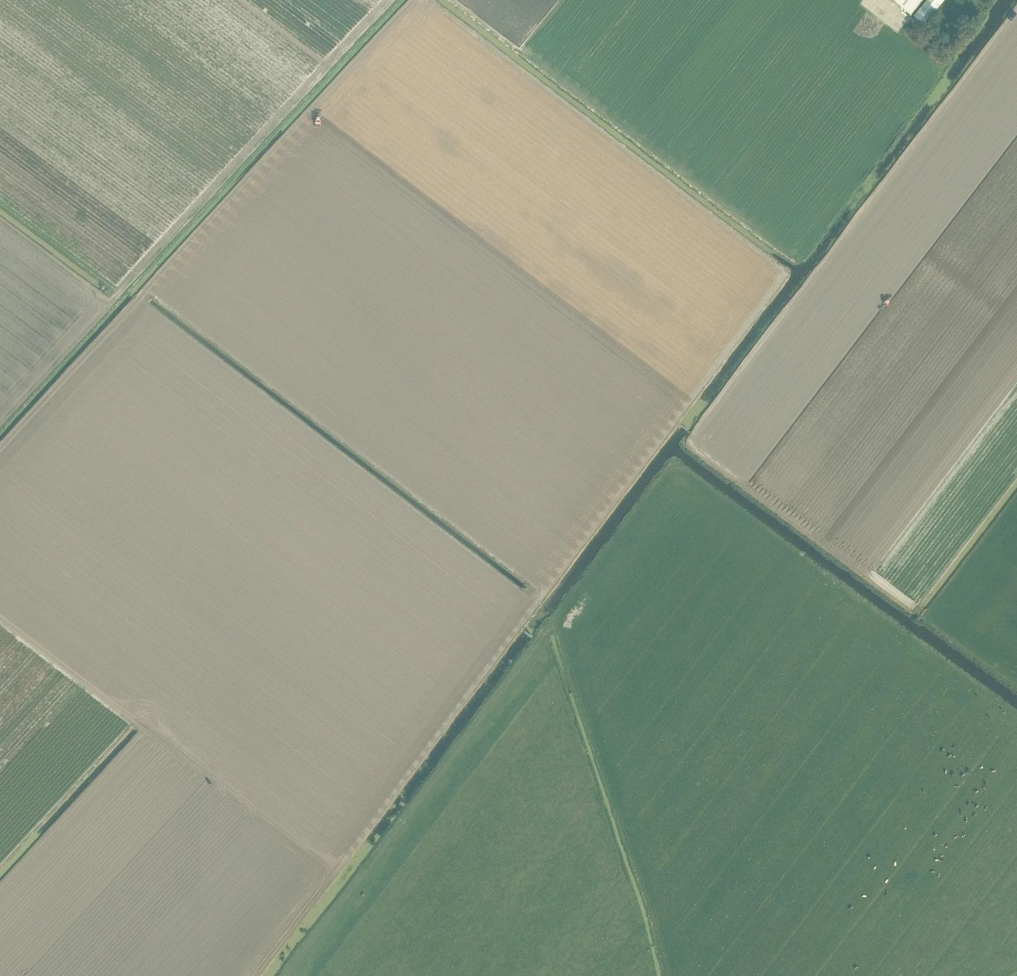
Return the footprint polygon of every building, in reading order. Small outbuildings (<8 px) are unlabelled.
[(911,17),(923,0),(888,0),(911,17)] [(925,25),(946,0),(929,0),(915,17),(925,25)]
